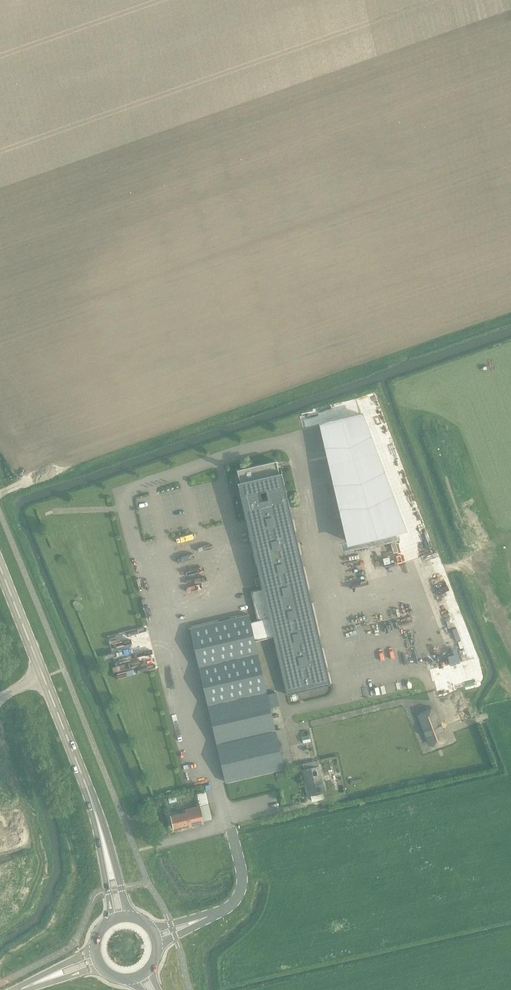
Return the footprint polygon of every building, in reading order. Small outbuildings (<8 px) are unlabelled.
[(322,424),(349,542),(404,529),(400,512),(381,460),(364,415),(322,424)] [(249,614),(191,628),(226,782),(284,769),(292,767),(283,726),(275,728),(270,707),(280,705),(277,692),(267,694),(255,641),(264,639),(273,637),(287,695),(331,684),(281,468),(280,469),(281,473),(280,473),(277,461),(237,471),(243,494),(240,494),(262,588),(251,591),(258,620),(251,622),(249,614)] [(434,709),(432,708),(420,711),(419,715),(417,716),(429,747),(431,746),(433,747),(434,747),(445,743),(447,740),(448,739),(436,708),(434,709)] [(305,752),(314,750),(312,736),(309,736),(307,730),(304,730),(304,732),(301,733),(305,752)] [(304,770),(309,795),(311,795),(312,801),(324,798),(323,792),(324,792),(319,766),(318,767),(316,761),(304,764),(305,770),(304,770)] [(203,821),(212,819),(209,804),(200,806),(186,809),(186,812),(171,815),(174,828),(189,824),(190,827),(204,823),(203,821)]
